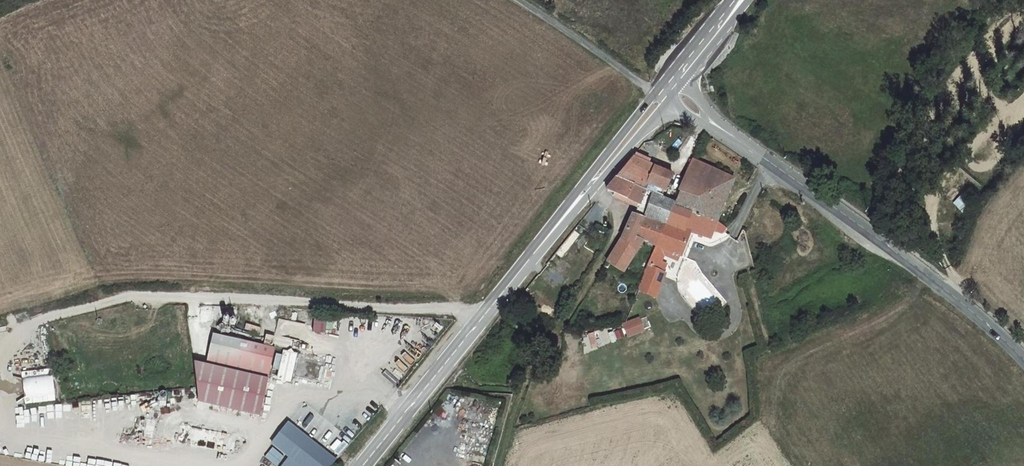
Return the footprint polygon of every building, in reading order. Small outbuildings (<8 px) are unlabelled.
[(634,153),(631,156),(645,162),(647,158),(634,153)] [(631,156),(615,175),(657,194),(666,171),(645,162),(631,156)] [(717,224),(722,233),(725,229),(719,216),(734,176),(691,159),(673,201),(671,205),(690,212),(717,224)] [(657,194),(615,175),(605,188),(629,198),(637,202),(632,211),(662,225),(663,223),(683,230),(690,212),(671,205),(673,201),(665,197),(657,194)] [(659,234),(662,225),(632,211),(618,237),(605,263),(622,273),(643,242),(654,247),(659,234)] [(683,230),(689,232),(709,240),(712,233),(722,233),(717,224),(690,212),(683,230)] [(689,232),(683,230),(663,223),(662,225),(659,234),(683,243),(689,232)] [(661,250),(678,255),(683,243),(659,234),(654,247),(637,288),(654,295),(663,274),(659,272),(662,264),(657,261),(661,250)] [(313,332),(326,333),(327,317),(313,317),(313,332)] [(635,320),(623,327),(627,335),(639,328),(635,320)] [(266,334),(265,344),(274,345),(275,336),(266,334)] [(244,348),(207,338),(199,364),(237,375),(244,348)] [(277,379),(291,383),(300,353),(286,349),(277,379)] [(53,369),(22,370),(24,403),(55,402),(53,369)] [(115,409),(115,425),(124,426),(124,409),(115,409)] [(281,430),(263,451),(276,462),(273,465),(321,465),(323,464),(281,430)]
